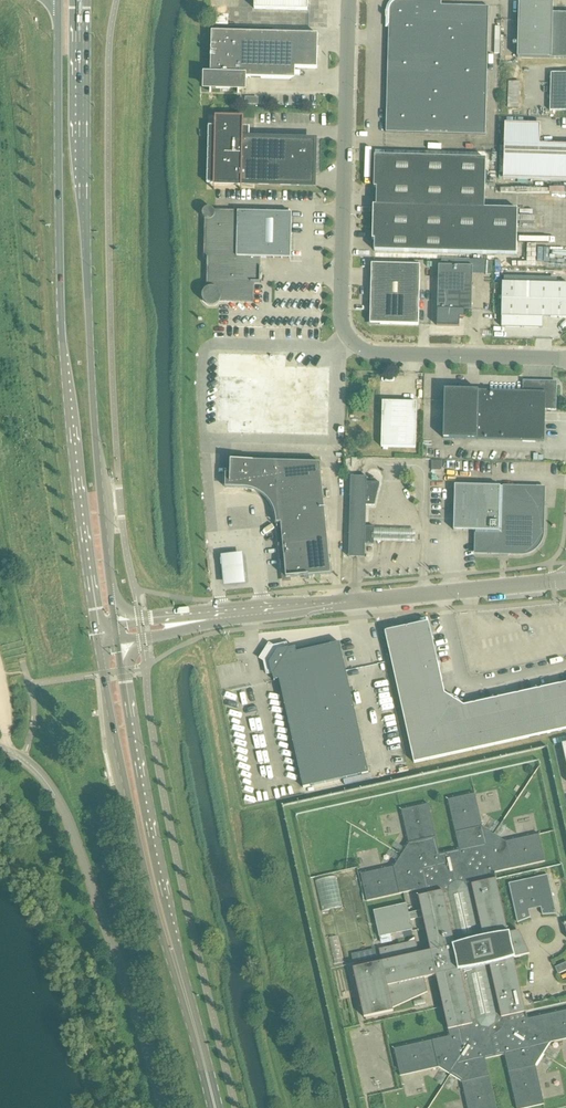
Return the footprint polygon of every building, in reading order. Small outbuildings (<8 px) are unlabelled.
[(254,9),(308,10),(308,0),(255,0),(254,9)] [(485,135),(489,7),(441,6),(441,1),(411,0),(411,1),(401,0),(399,0),(397,1),(395,2),(393,3),(391,5),(390,7),(390,9),(389,12),(386,133),(485,135)] [(517,58),(565,59),(565,14),(553,14),(553,3),(522,2),(519,2),(519,5),(518,41),(517,58)] [(317,69),(318,35),(212,32),(210,88),(239,89),(239,78),(283,79),(284,68),(317,69)] [(551,74),(550,110),(565,111),(565,74),(551,74)] [(249,128),(243,128),(244,117),(215,117),(214,183),(314,186),(315,141),(248,140),(249,128)] [(503,179),(565,181),(565,145),(540,145),(540,125),(505,124),(503,179)] [(373,206),(372,240),(375,240),(374,251),(517,254),(518,209),(485,208),(486,159),(375,156),(375,158),(374,171),(374,188),(377,188),(376,206),(373,206)] [(291,259),(292,213),(238,212),(214,212),(213,210),(211,209),(209,209),(207,209),(205,210),(204,212),(203,214),(204,216),(205,218),(206,219),(205,259),(208,259),(207,267),(208,267),(208,289),(205,291),(204,293),(203,296),(203,298),(204,301),(206,303),(208,305),(210,306),(213,306),(215,305),(218,304),(219,302),(254,303),(254,283),(260,283),(261,268),(260,268),(260,258),(291,259)] [(421,261),(420,272),(430,272),(430,261),(421,261)] [(419,325),(420,265),(372,264),(370,324),(419,325)] [(438,310),(437,326),(459,327),(460,318),(465,318),(465,310),(472,311),(473,267),(439,266),(438,310)] [(501,327),(543,328),(543,317),(544,317),(555,318),(555,317),(565,317),(565,284),(502,283),(501,327)] [(229,421),(229,433),(328,434),(329,368),(285,367),(285,356),(219,355),(218,421),(229,421)] [(444,439),(477,439),(544,441),(545,410),(556,410),(557,387),(551,381),(523,381),(523,392),(478,390),(445,390),(444,439)] [(355,446),(381,447),(382,402),(356,401),(355,446)] [(416,448),(417,403),(382,402),(381,447),(416,448)] [(225,487),(241,488),(243,488),(246,488),(248,488),(250,489),(252,490),(254,490),(256,491),(258,492),(260,493),(261,494),(262,495),(264,496),(265,498),(267,499),(268,501),(270,503),(271,504),(272,506),(273,508),(274,510),(275,513),(275,515),(276,517),(276,519),(276,521),(277,524),(281,523),(281,527),(283,547),(284,551),(279,552),(282,574),(286,573),(286,578),(291,577),(291,578),(294,577),(301,577),(331,574),(320,463),(242,461),(231,460),(230,474),(226,474),(225,487)] [(375,506),(380,483),(367,482),(367,477),(358,477),(351,476),(349,557),(356,557),(365,557),(365,544),(374,544),(374,527),(365,527),(366,506),(375,506)] [(543,532),(544,488),(455,485),(454,530),(476,531),(475,553),(520,554),(531,552),(540,544),(543,532)] [(268,534),(278,530),(276,525),(266,529),(268,534)] [(242,552),(221,554),(224,585),(246,583),(242,552)] [(438,662),(429,622),(407,627),(416,667),(438,662)] [(394,672),(416,667),(407,627),(385,632),(394,672)] [(307,650),(296,653),(295,648),(278,651),(270,664),(274,681),(279,680),(303,788),(369,773),(340,643),(328,645),(328,643),(306,648),(307,650)] [(442,683),(438,662),(416,667),(394,672),(399,693),(442,683)] [(445,694),(442,683),(399,693),(414,763),(454,700),(445,694)] [(539,689),(549,733),(565,729),(565,709),(565,706),(561,685),(539,689)] [(116,687),(116,697),(124,697),(123,687),(116,687)] [(539,689),(517,694),(527,738),(549,733),(539,689)] [(517,694),(496,699),(505,743),(527,738),(517,694)] [(496,699),(474,704),(484,748),(505,743),(496,699)] [(464,706),(454,700),(414,763),(484,748),(474,704),(464,706)] [(411,919),(423,916),(431,951),(419,954),(416,941),(380,949),(382,962),(353,968),(365,1017),(394,1011),(393,1008),(427,992),(424,978),(437,975),(451,1036),(395,1049),(401,1076),(439,1067),(463,1082),(469,1107),(497,1107),(485,1059),(505,1054),(518,1107),(525,1107),(545,1103),(536,1065),(551,1042),(565,1038),(565,1010),(528,1019),(515,958),(530,955),(520,931),(509,933),(495,873),(546,861),(539,834),(507,842),(483,826),(475,794),(448,800),(460,850),(441,854),(429,804),(402,810),(410,843),(394,867),(361,874),(367,901),(418,890),(423,910),(409,913),(407,903),(374,911),(380,937),(413,930),(411,919)] [(548,875),(509,883),(518,922),(530,917),(529,910),(541,907),(542,914),(556,913),(548,875)] [(556,967),(558,974),(565,971),(565,963),(556,967)]
